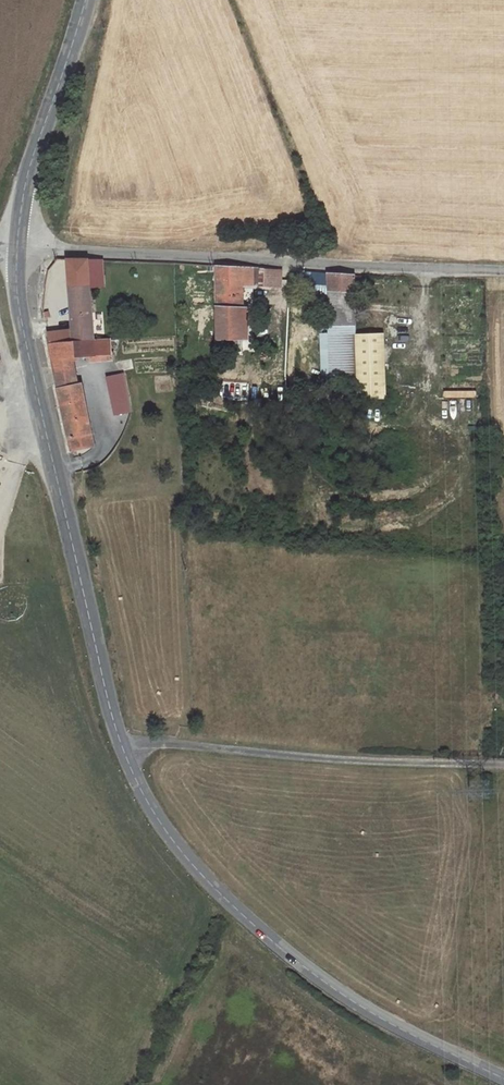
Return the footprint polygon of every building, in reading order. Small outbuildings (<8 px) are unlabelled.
[(68,259),(72,333),(72,345),(93,344),(91,291),(106,291),(106,261),(68,259)] [(246,339),(247,290),(247,269),(219,268),(218,339),(246,339)] [(247,269),(247,290),(259,291),(260,269),(247,269)] [(282,270),(260,269),(259,291),(281,291),(282,270)] [(301,291),(329,291),(358,290),(358,274),(301,274),(301,291)] [(329,291),(329,326),(358,326),(358,290),(329,291)] [(358,326),(329,326),(330,379),(359,379),(359,334),(358,326)] [(61,346),(61,333),(47,332),(50,346),(61,346)] [(61,333),(61,346),(72,345),(72,333),(61,333)] [(359,379),(359,398),(387,398),(387,333),(359,334),(359,379)] [(61,346),(50,346),(66,429),(70,452),(72,455),(92,452),(88,423),(82,424),(72,360),(87,360),(88,366),(112,363),(112,357),(108,358),(108,344),(93,344),(72,345),(61,346)] [(110,376),(112,388),(125,385),(123,373),(110,376)] [(131,414),(125,385),(112,388),(118,416),(131,414)]
